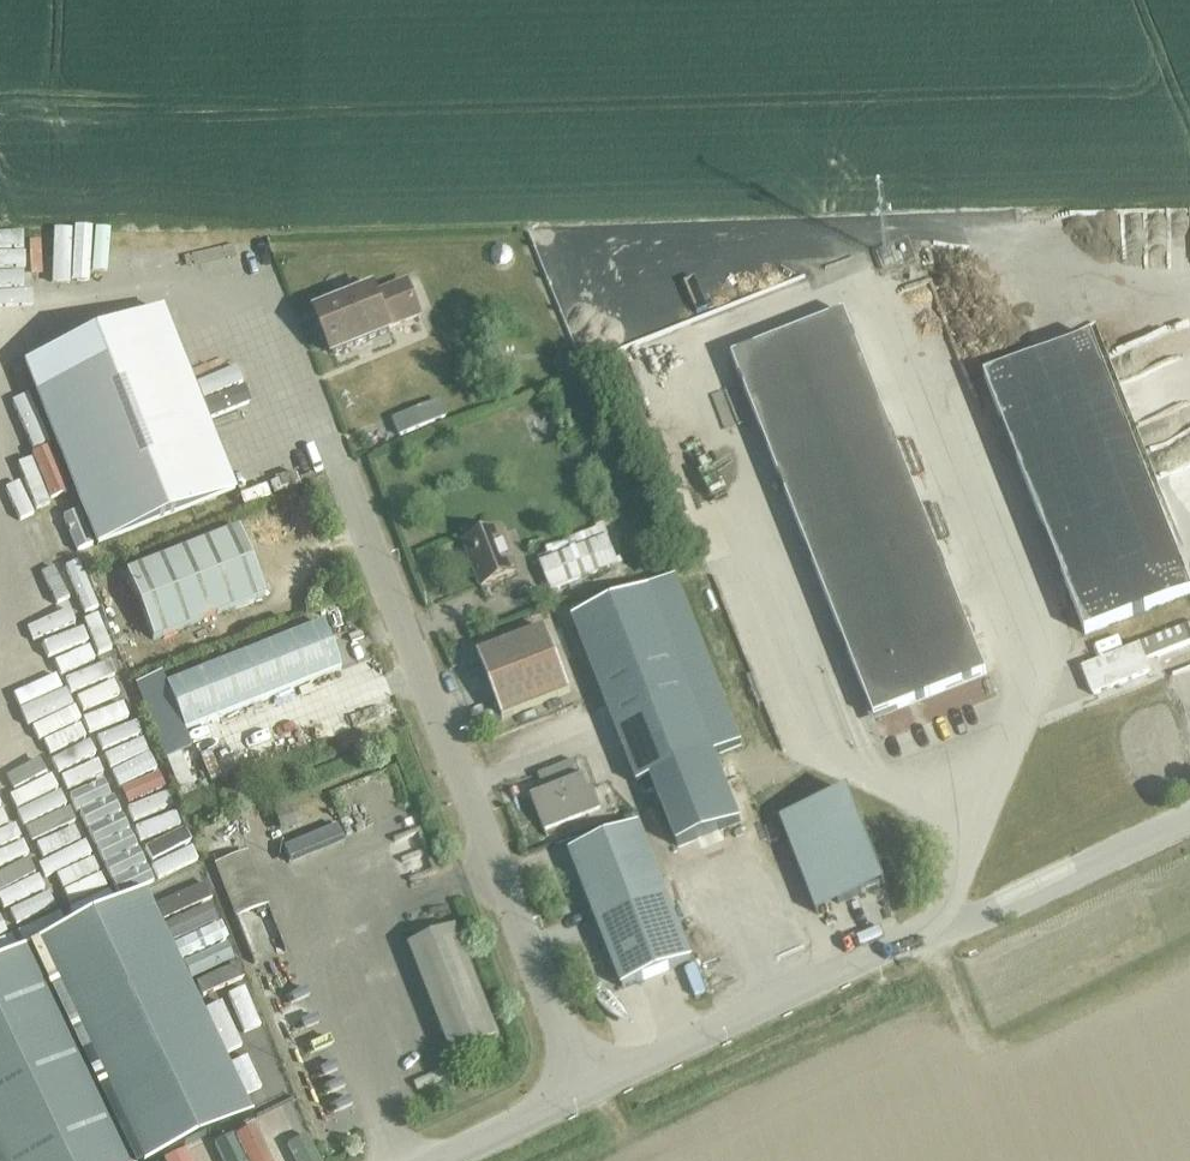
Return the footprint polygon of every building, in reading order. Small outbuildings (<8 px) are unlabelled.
[(847,258),(730,290),(743,337),(860,304),(847,258)] [(388,328),(419,315),(407,284),(375,297),(373,292),(317,315),(333,355),(390,332),(388,328)] [(24,366),(97,548),(234,493),(161,311),(24,366)] [(732,360),(873,718),(985,674),(845,316),(732,360)] [(1085,635),(1189,594),(1189,589),(1090,336),(984,378),(1085,635)] [(219,376),(225,396),(257,385),(250,365),(219,376)] [(126,572),(152,640),(265,595),(238,528),(126,572)] [(463,542),(481,587),(517,573),(500,528),(463,542)] [(540,564),(550,592),(618,565),(607,538),(540,564)] [(648,589),(572,619),(616,733),(634,779),(647,773),(677,848),(740,823),(715,756),(741,745),(676,579),(648,589)] [(1081,668),(1091,696),(1150,673),(1145,660),(1189,643),(1189,624),(1081,668)] [(165,687),(183,732),(340,670),(322,625),(165,687)] [(478,656),(502,719),(570,692),(545,629),(478,656)] [(81,693),(91,689),(81,666),(71,670),(81,693)] [(15,768),(7,729),(0,730),(0,771),(15,768)] [(592,790),(587,792),(575,761),(543,774),(549,789),(530,796),(544,830),(600,808),(592,790)] [(848,796),(802,813),(837,904),(883,886),(848,796)] [(274,813),(281,834),(297,829),(289,808),(274,813)] [(426,810),(397,819),(402,838),(432,829),(426,810)] [(282,848),(291,868),(344,846),(336,826),(282,848)] [(569,853),(622,989),(691,962),(638,826),(569,853)] [(252,1118),(145,894),(0,963),(0,1160),(163,1160),(252,1118)] [(410,948),(452,1056),(498,1038),(456,930),(410,948)] [(282,1081),(267,1084),(271,1102),(286,1099),(282,1081)]
